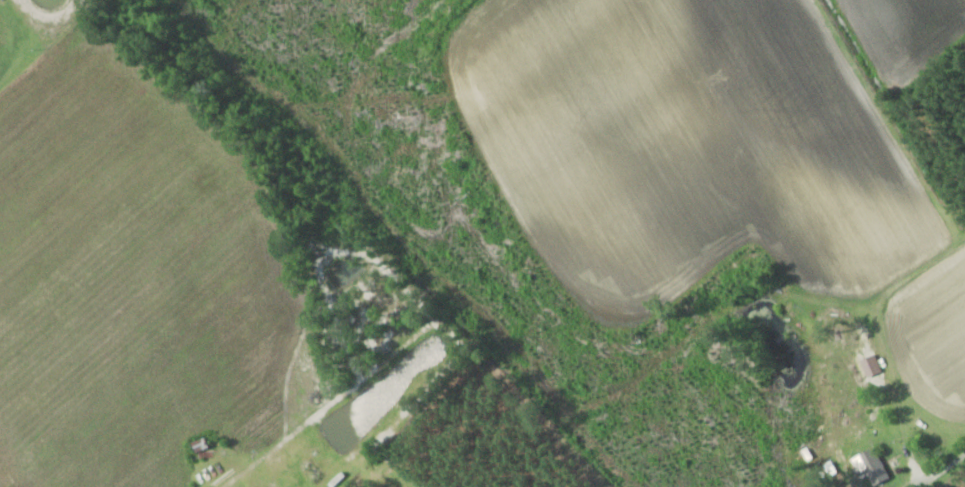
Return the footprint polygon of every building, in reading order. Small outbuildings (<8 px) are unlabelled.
[(870,485),(885,478),(871,448),(856,456),(870,485)]
